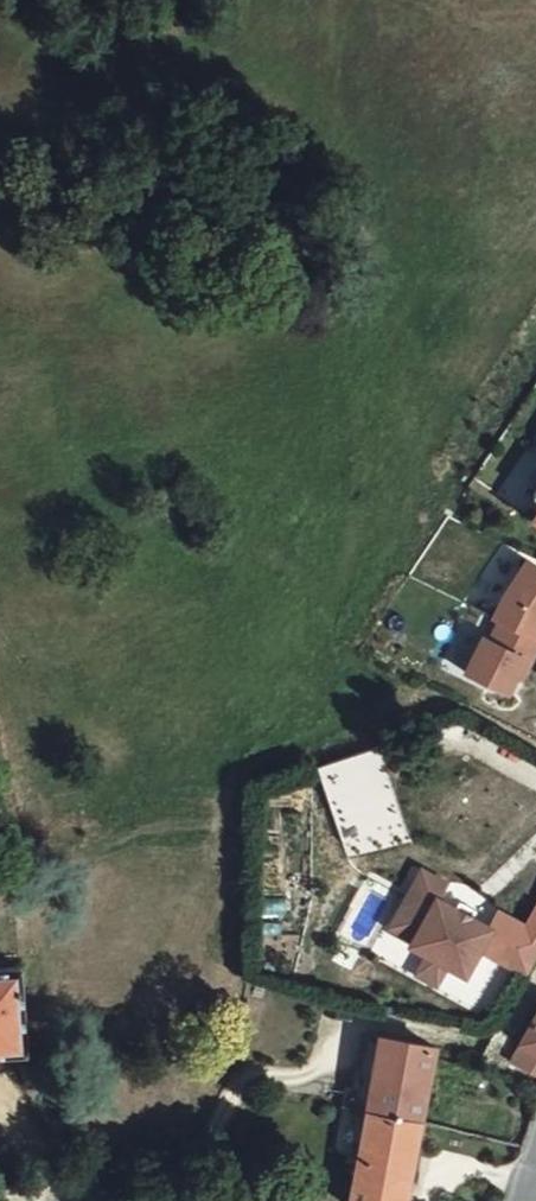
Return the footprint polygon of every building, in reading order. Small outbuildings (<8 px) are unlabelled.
[(496,620),(504,623),(535,639),(535,568),(528,563),(507,596),(496,620)] [(470,676),(512,696),(520,679),(529,660),(535,664),(535,663),(535,639),(504,623),(495,643),(487,639),(470,676)] [(535,664),(529,660),(520,679),(527,682),(535,664)] [(446,878),(427,866),(424,872),(443,883),(446,878)] [(502,953),(517,926),(498,915),(492,925),(437,893),(443,883),(424,872),(406,903),(425,914),(410,939),(427,949),(447,961),(464,972),(479,947),(499,958),(502,953)] [(502,953),(529,968),(535,959),(535,903),(532,901),(520,921),(517,926),(502,953)] [(520,921),(501,910),(498,915),(517,926),(520,921)] [(434,982),(447,961),(427,949),(415,970),(434,982)] [(0,951),(0,1045),(26,1044),(22,950),(0,951)] [(502,953),(499,958),(526,973),(529,968),(502,953)] [(520,1036),(535,1047),(523,1066),(535,1074),(535,1011),(520,1036)] [(371,1089),(381,1033),(368,1031),(359,1087),(371,1089)] [(428,1124),(439,1065),(442,1044),(381,1033),(371,1089),(359,1087),(346,1085),(342,1103),(367,1109),(428,1124)] [(428,1124),(367,1109),(352,1200),(414,1200),(428,1124)]
